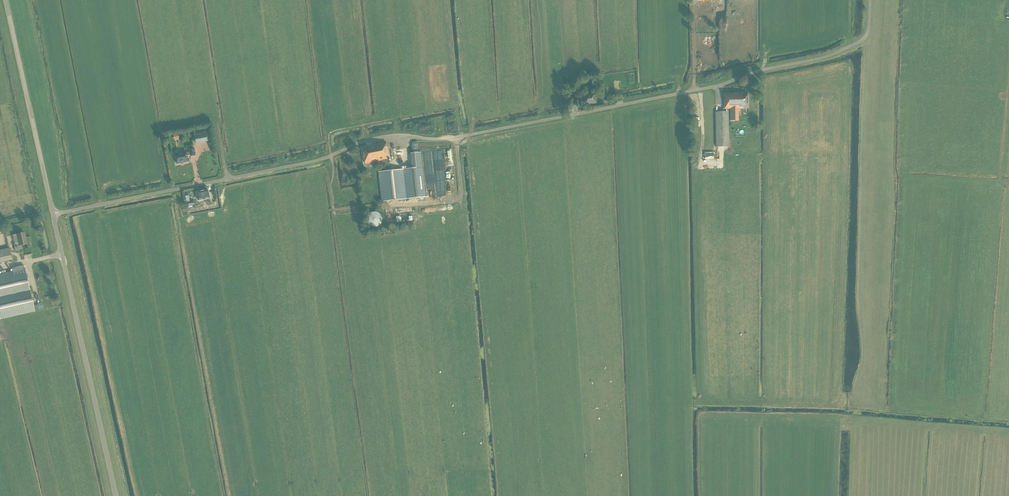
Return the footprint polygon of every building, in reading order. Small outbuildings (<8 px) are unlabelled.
[(738,108),(748,108),(748,93),(748,88),(739,89),(739,93),(725,93),(725,98),(724,98),(725,109),(726,109),(726,111),(716,111),(716,146),(729,146),(728,109),(730,109),(730,121),(739,120),(738,108)] [(592,96),(592,93),(585,94),(586,98),(580,99),(581,106),(587,105),(587,106),(598,104),(596,96),(592,96)] [(208,141),(206,133),(194,135),(196,143),(208,141)] [(387,143),(362,147),(365,164),(381,161),(383,171),(379,172),(382,201),(425,197),(422,167),(412,168),(390,171),(389,159),(391,159),(388,147),(387,147),(387,143)] [(195,155),(194,148),(189,148),(190,152),(187,153),(187,152),(175,155),(176,164),(188,161),(187,156),(191,155),(191,156),(195,155)] [(412,168),(422,167),(421,152),(411,153),(412,168)] [(209,200),(207,192),(203,193),(203,192),(200,193),(196,194),(197,202),(209,200)] [(368,217),(367,219),(367,220),(368,222),(368,223),(369,224),(371,225),(372,226),(373,226),(375,227),(376,226),(378,226),(379,225),(380,224),(381,223),(382,222),(382,220),(382,219),(382,217),(382,216),(381,215),(380,213),(379,213),(377,212),(376,212),(374,212),(373,212),(371,212),(370,213),(369,214),(368,216),(368,217)] [(24,232),(17,234),(19,243),(14,244),(15,250),(21,249),(20,245),(27,244),(24,232)] [(9,248),(0,250),(0,262),(12,260),(9,248)] [(24,265),(12,268),(13,272),(0,275),(0,319),(34,311),(25,269),(24,265)]
